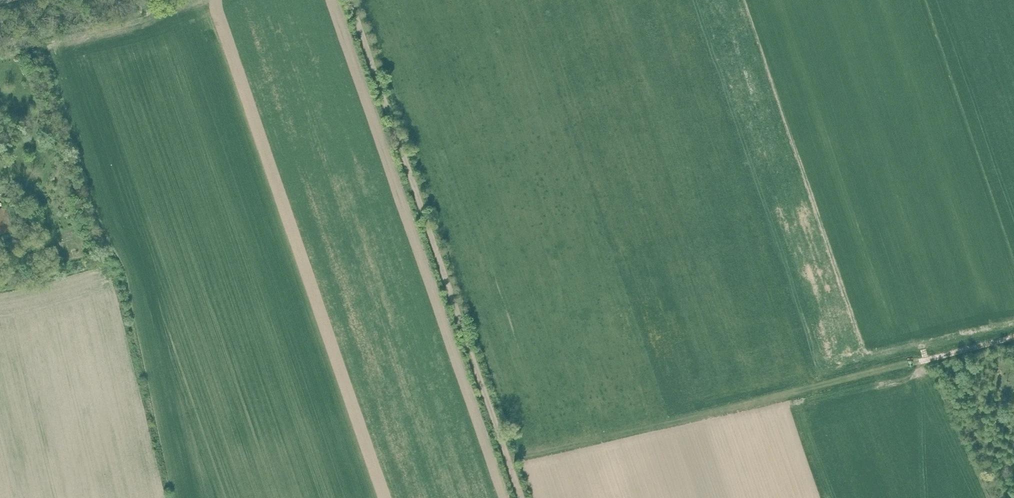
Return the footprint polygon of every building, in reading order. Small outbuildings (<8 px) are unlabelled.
[(6,207),(0,208),(0,234),(12,231),(6,207)]
